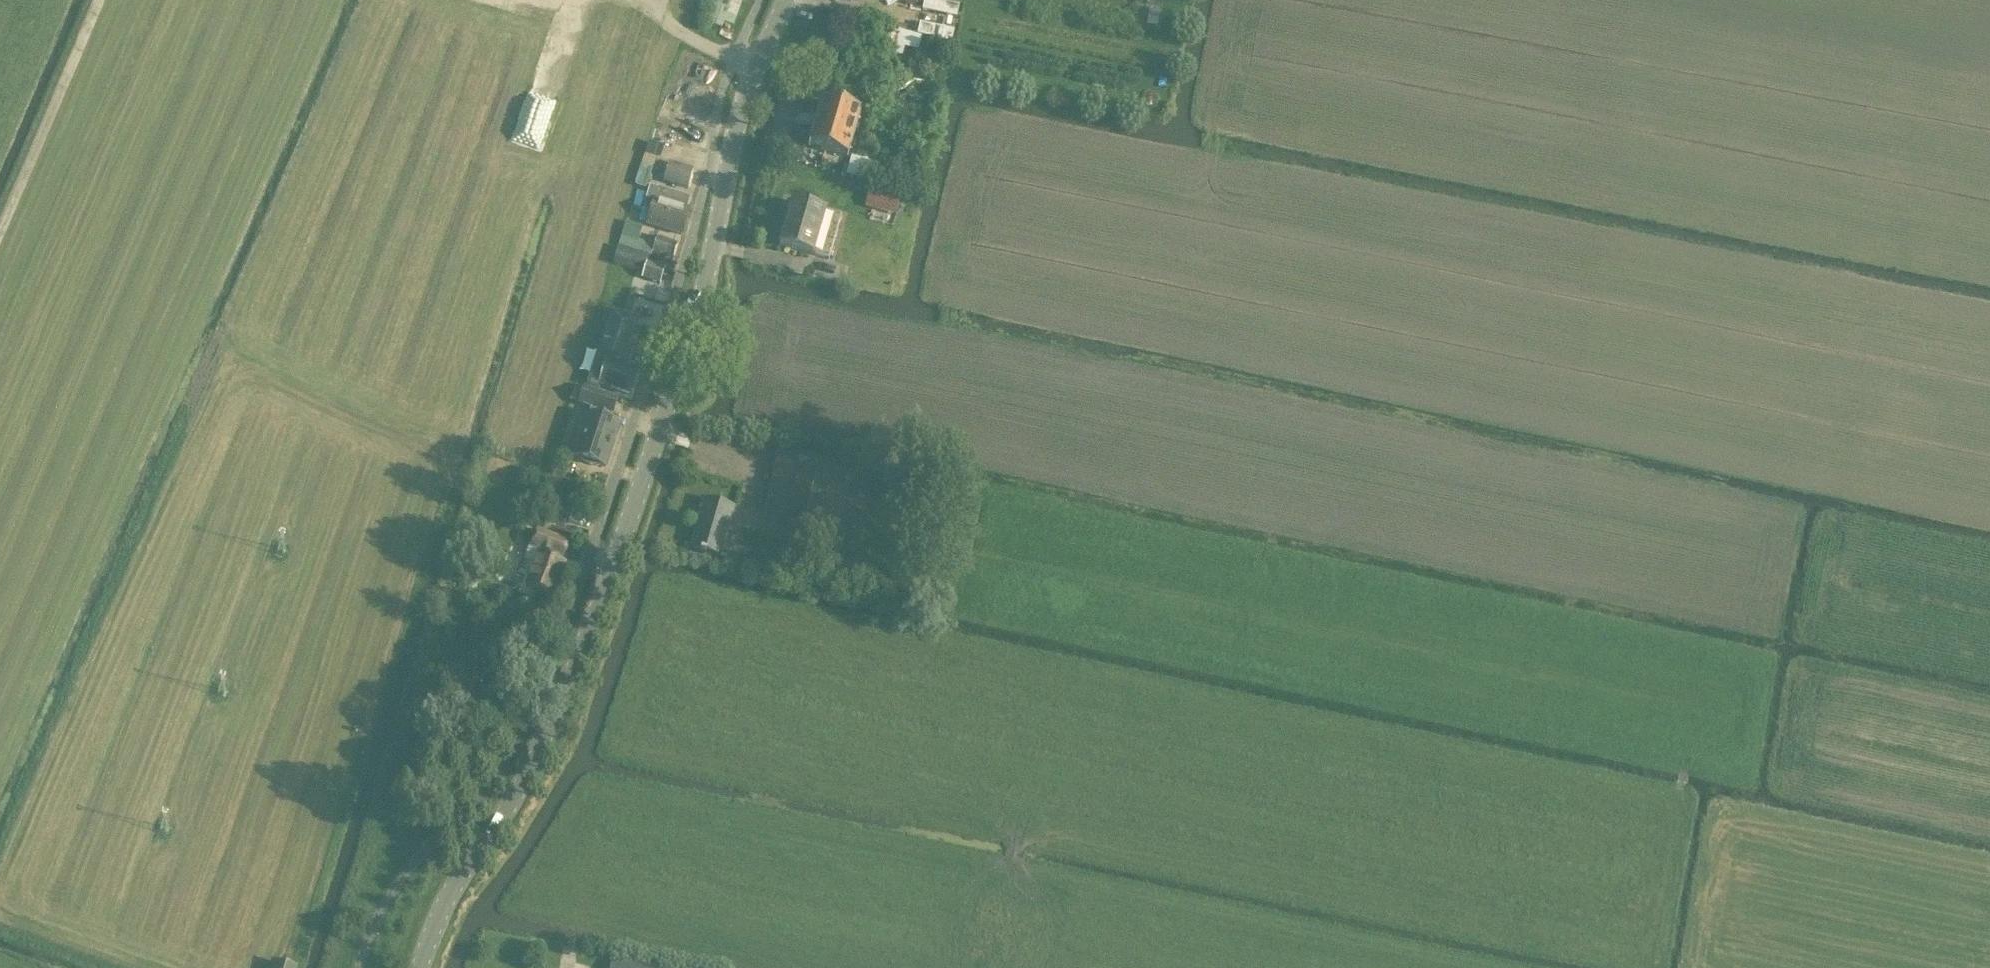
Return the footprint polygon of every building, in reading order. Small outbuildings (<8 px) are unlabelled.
[(922,11),(956,19),(959,7),(928,0),(925,0),(922,11)] [(1150,11),(1147,25),(1157,27),(1160,13),(1150,11)] [(951,43),(954,32),(920,24),(917,35),(951,43)] [(888,28),(884,46),(892,49),(897,30),(888,28)] [(852,92),(855,81),(845,78),(841,89),(852,92)] [(848,159),(861,113),(823,102),(818,119),(800,114),(797,125),(815,130),(810,148),(848,159)] [(660,161),(665,147),(650,142),(650,144),(646,156),(660,161)] [(852,157),(847,176),(876,183),(880,165),(852,157)] [(694,171),(670,164),(664,183),(688,190),(694,171)] [(657,189),(650,187),(643,208),(653,210),(648,225),(682,235),(689,210),(687,210),(691,198),(657,187),(657,189)] [(870,190),(866,204),(880,208),(884,194),(870,190)] [(779,246),(829,260),(841,217),(792,202),(779,246)] [(678,244),(657,237),(652,253),(673,260),(678,244)] [(648,263),(643,280),(660,285),(665,269),(648,263)] [(598,352),(587,385),(599,389),(601,385),(630,394),(637,374),(614,366),(616,360),(619,361),(626,338),(630,339),(636,321),(615,314),(602,354),(598,352)] [(576,386),(571,402),(579,404),(584,389),(576,386)] [(619,426),(608,422),(611,415),(612,415),(617,400),(584,389),(579,404),(591,408),(588,416),(587,415),(573,457),(578,459),(583,463),(586,465),(590,466),(594,466),(600,466),(605,468),(610,452),(611,453),(612,451),(611,451),(614,442),(615,442),(615,441),(614,441),(619,426)] [(778,455),(764,518),(803,526),(817,464),(778,455)] [(576,485),(557,480),(550,506),(569,511),(576,485)] [(734,509),(705,500),(691,549),(701,551),(700,554),(705,555),(705,553),(720,557),(734,509)] [(569,542),(537,531),(531,547),(541,551),(527,587),(553,597),(565,563),(561,562),(569,542)] [(612,960),(610,967),(653,967),(612,960)]
